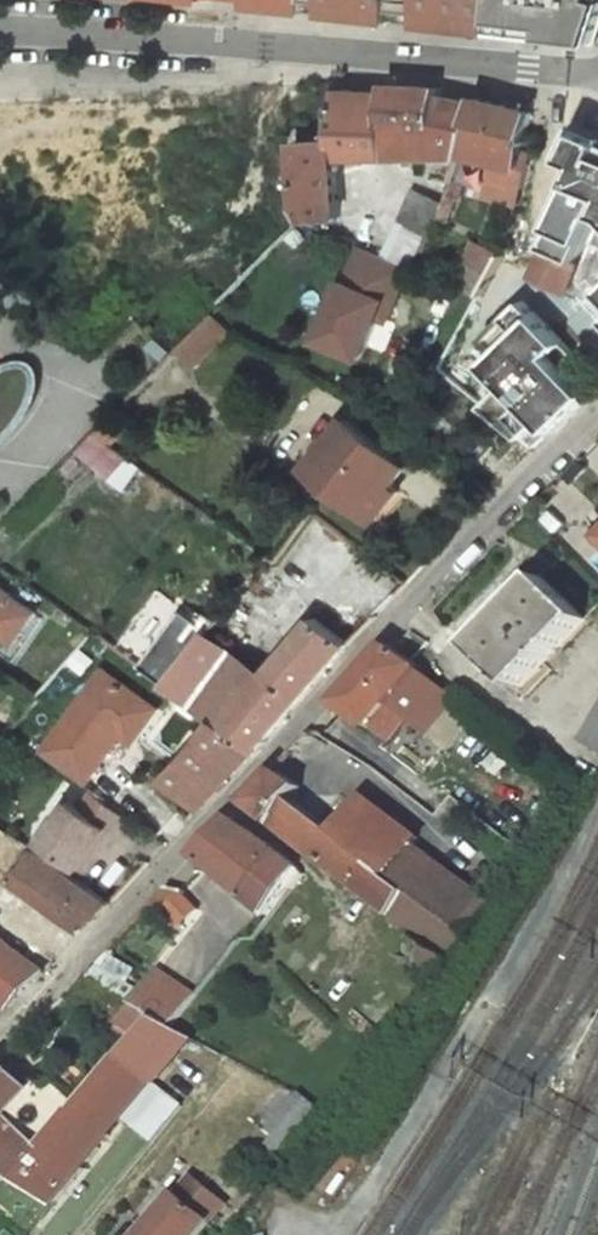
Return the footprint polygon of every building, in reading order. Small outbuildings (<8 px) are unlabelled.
[(314,11),(315,0),(231,0),(230,2),(314,11)] [(314,11),(373,18),(374,0),(315,0),(314,11)] [(373,18),(391,20),(393,0),(374,0),(373,18)] [(391,20),(449,26),(451,0),(393,0),(391,20)] [(449,26),(526,35),(529,0),(451,0),(449,26)] [(547,4),(531,0),(529,0),(526,35),(597,43),(597,38),(597,0),(548,0),(547,4)] [(207,257),(211,260),(195,287),(223,306),(252,273),(296,232),(302,220),(294,203),(285,135),(285,131),(283,81),(242,92),(237,165),(230,196),(219,238),(211,244),(207,257)] [(283,81),(285,131),(336,131),(339,90),(339,82),(283,81)] [(336,142),(299,142),(304,211),(311,219),(343,216),(339,159),(431,158),(459,162),(462,155),(477,102),(442,96),(443,89),(391,85),(390,93),(339,90),(336,142)] [(532,157),(523,153),(533,112),(478,98),(477,102),(462,155),(495,163),(486,197),(518,206),(532,157)] [(571,159),(584,165),(575,185),(597,193),(597,137),(583,131),(571,159)] [(541,280),(567,294),(589,245),(588,244),(597,224),(597,193),(575,185),(534,271),(543,276),(541,280)] [(443,203),(416,193),(389,258),(416,269),(443,203)] [(588,244),(589,245),(597,250),(597,224),(588,244)] [(500,254),(476,241),(458,287),(479,293),(500,254)] [(501,306),(518,316),(541,280),(543,276),(534,271),(500,254),(479,293),(501,306)] [(597,324),(597,293),(587,317),(597,324)] [(501,306),(494,318),(510,328),(518,316),(501,306)] [(181,349),(196,363),(225,334),(211,320),(181,349)] [(489,325),(482,335),(497,348),(504,338),(489,325)] [(110,443),(124,425),(110,420),(96,433),(110,443)] [(348,420),(310,467),(377,522),(400,494),(390,487),(407,467),(348,420)] [(544,577),(477,646),(518,686),(585,618),(544,577)] [(16,642),(35,613),(0,589),(0,631),(16,642)] [(210,631),(216,623),(201,610),(152,674),(216,720),(257,751),(350,645),(316,619),(268,673),(210,631)] [(338,704),(374,727),(395,703),(412,718),(431,734),(460,701),(423,672),(424,670),(391,646),(338,704)] [(43,751),(86,784),(122,735),(147,701),(104,669),(43,751)] [(122,735),(133,744),(159,710),(147,701),(122,735)] [(374,727),(392,743),(412,718),(395,703),(374,727)] [(597,752),(597,706),(579,741),(597,752)] [(167,780),(204,809),(205,794),(230,765),(238,772),(257,751),(216,720),(198,747),(167,780)] [(204,809),(238,772),(230,765),(205,794),(204,809)] [(278,770),(248,802),(304,845),(320,824),(291,802),(301,788),(278,770)] [(70,802),(43,842),(80,868),(107,829),(114,834),(126,817),(93,794),(82,810),(70,802)] [(424,839),(366,795),(335,835),(372,864),(393,879),(419,845),(424,839)] [(196,856),(266,912),(297,871),(279,854),(231,819),(196,856)] [(335,835),(320,824),(304,845),(355,885),(372,864),(335,835)] [(80,868),(87,873),(114,834),(107,829),(80,868)] [(0,855),(0,878),(8,885),(13,878),(88,931),(112,901),(31,843),(24,852),(9,842),(0,855)] [(494,900),(419,845),(393,879),(409,892),(465,935),(494,900)] [(355,885),(392,913),(409,892),(393,879),(372,864),(355,885)] [(155,900),(184,926),(200,907),(184,893),(168,886),(155,900)] [(409,892),(392,913),(413,939),(442,962),(465,935),(409,892)] [(442,962),(413,939),(400,954),(428,978),(442,962)] [(9,1010),(44,973),(0,940),(0,1003),(9,1010)] [(198,994),(160,969),(133,1003),(156,1017),(173,1027),(198,994)] [(54,1204),(192,1038),(173,1027),(156,1017),(78,1108),(77,1107),(65,1120),(42,1147),(6,1115),(0,1121),(0,1162),(54,1204)] [(6,1115),(32,1088),(4,1060),(0,1064),(0,1121),(6,1115)] [(153,1143),(186,1105),(162,1085),(130,1123),(153,1143)] [(65,1120),(32,1088),(6,1115),(42,1147),(65,1120)] [(142,1234),(198,1234),(226,1203),(193,1175),(142,1234)]
